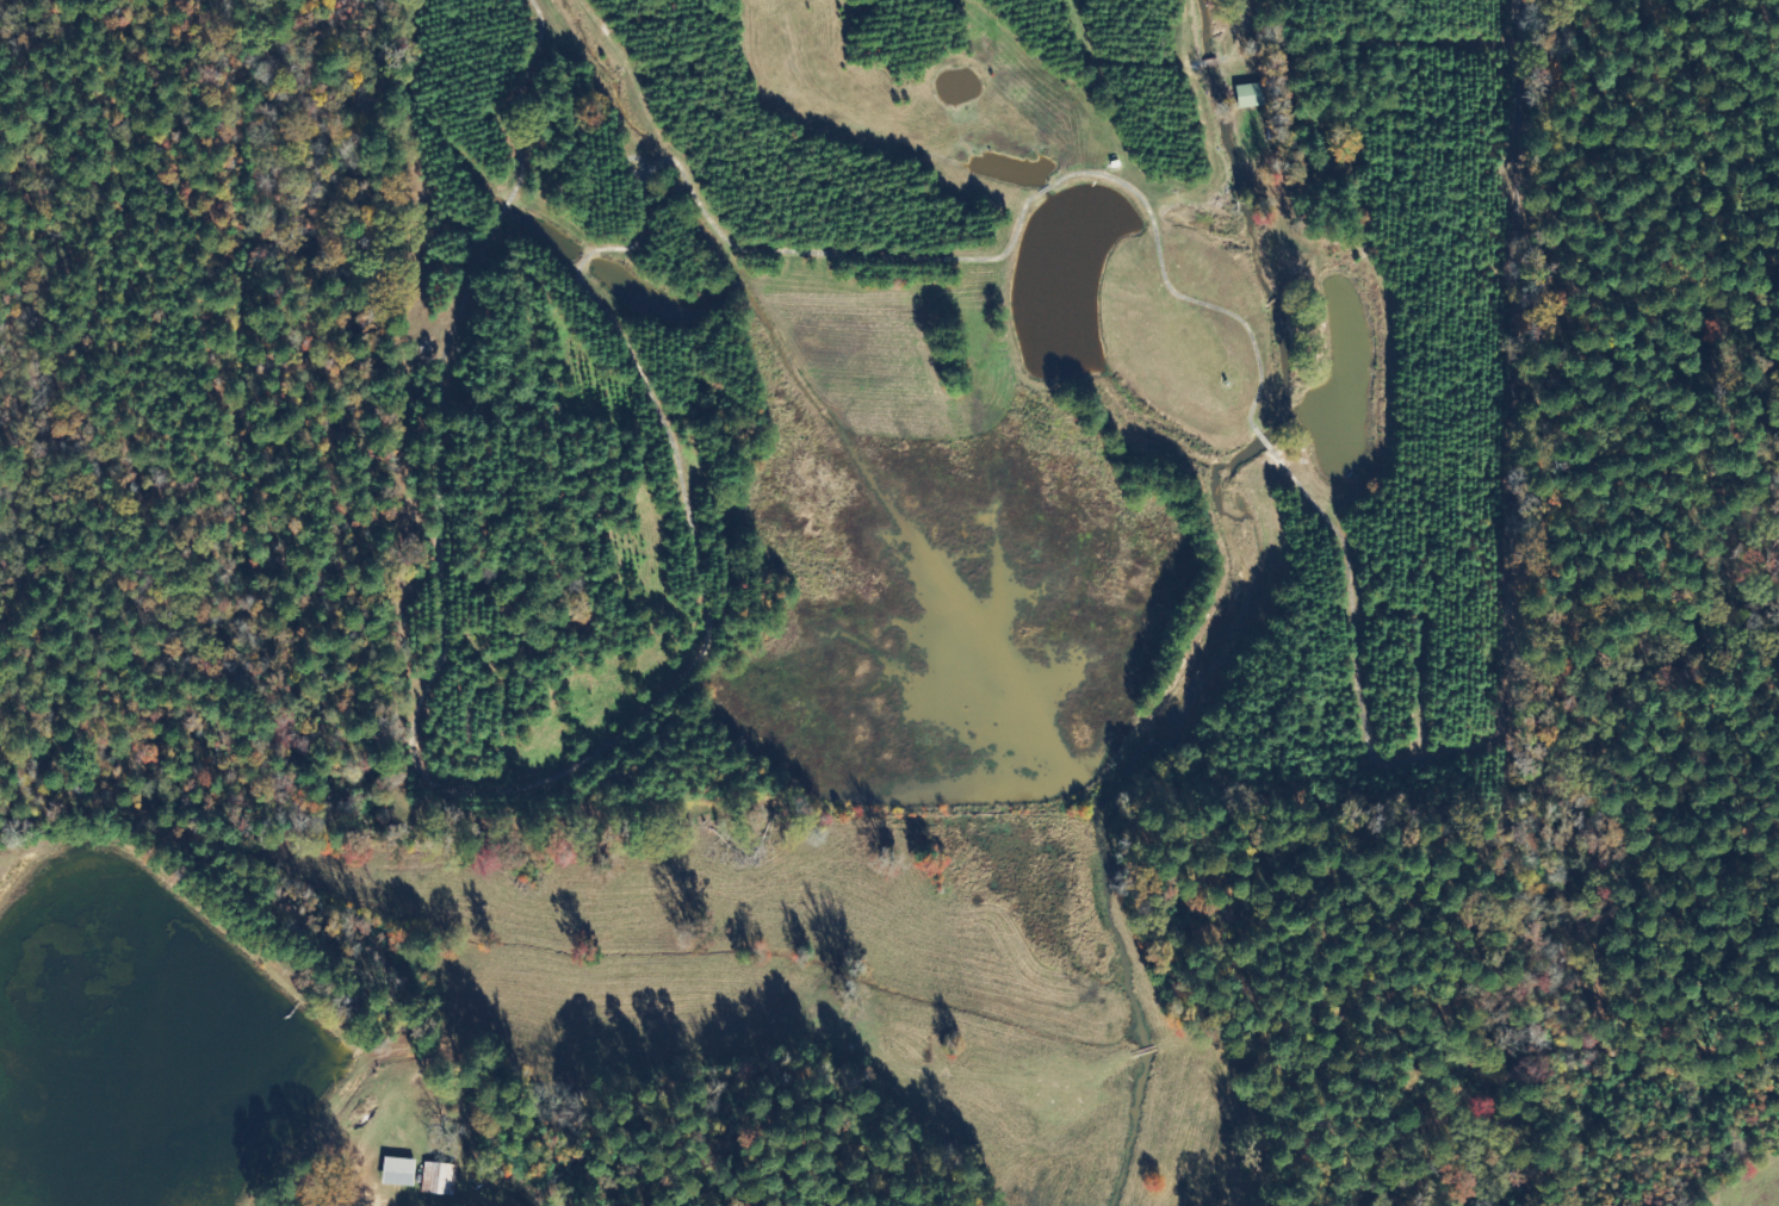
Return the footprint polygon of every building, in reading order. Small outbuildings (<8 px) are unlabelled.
[(1238,109),(1267,106),(1265,84),(1236,87),(1238,109)] [(383,1184),(413,1188),(417,1162),(386,1157),(383,1184)]
